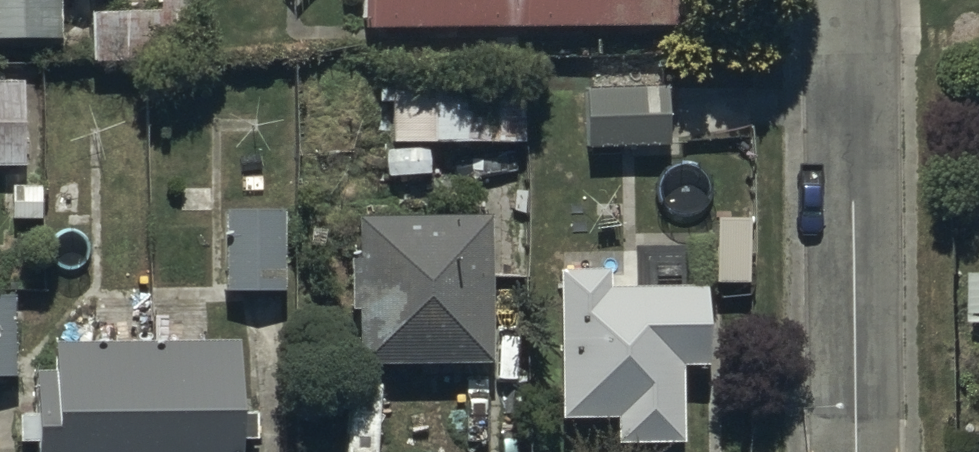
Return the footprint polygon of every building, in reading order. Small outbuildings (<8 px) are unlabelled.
[(54,40),(54,0),(0,0),(0,40),(54,40)] [(91,59),(185,58),(185,0),(91,0),(91,59)] [(679,0),(367,0),(367,26),(679,26),(679,0)] [(23,166),(23,83),(3,83),(3,64),(0,64),(0,166),(23,166)] [(525,68),(382,67),(381,106),(394,106),(393,143),(524,145),(525,68)] [(666,88),(583,92),(586,145),(669,141),(666,88)] [(278,210),(221,210),(221,288),(278,288),(278,210)] [(484,218),(358,217),(358,252),(347,252),(347,310),(358,310),(358,361),(484,361),(484,218)] [(967,319),(978,319),(978,271),(968,270),(967,319)] [(605,271),(554,273),(559,415),(615,414),(616,445),(681,443),(678,366),(709,365),(706,290),(606,293),(605,271)] [(0,294),(0,377),(13,377),(14,294),(0,294)] [(36,451),(240,451),(239,339),(55,341),(55,372),(35,372),(36,451)]
